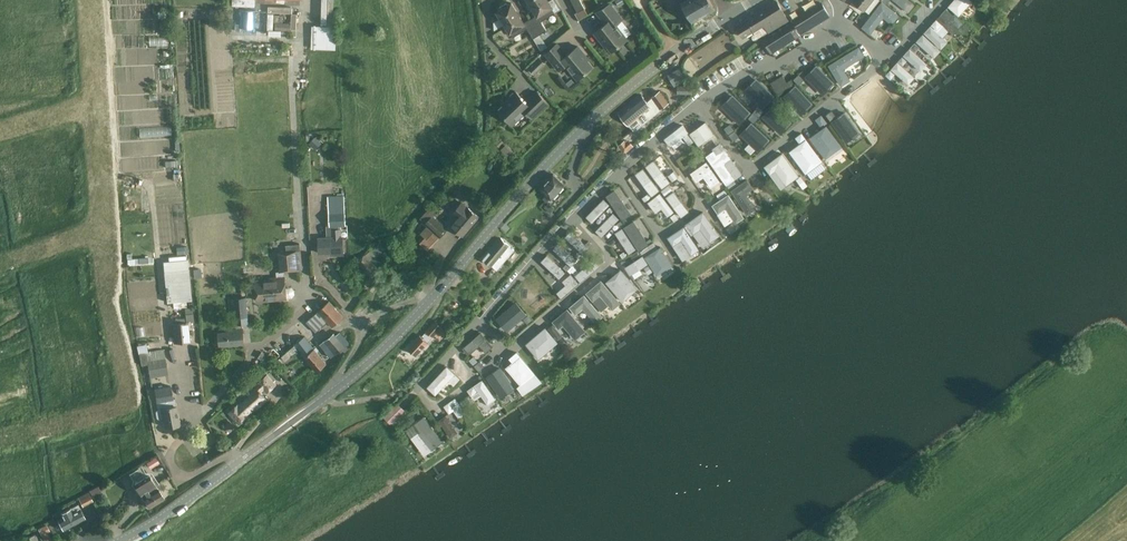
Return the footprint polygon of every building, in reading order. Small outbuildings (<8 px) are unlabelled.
[(335,0),(315,0),(314,31),(334,31),(335,0)] [(530,19),(540,34),(546,30),(541,21),(555,13),(552,7),(548,0),(528,0),(537,15),(530,19)] [(577,12),(585,8),(580,0),(571,0),(577,12)] [(681,3),(692,22),(703,16),(694,0),(686,0),(681,3)] [(703,16),(715,9),(709,0),(694,0),(703,16)] [(865,9),(873,0),(854,0),(865,9)] [(909,14),(915,6),(907,0),(891,0),(909,14)] [(948,7),(958,16),(972,1),(970,0),(954,0),(948,7)] [(770,33),(789,22),(776,1),(736,26),(743,37),(764,24),(770,33)] [(606,24),(594,33),(600,40),(602,38),(612,51),(627,39),(615,24),(622,19),(609,2),(596,12),(606,24)] [(799,34),(820,21),(829,16),(821,2),(791,21),(799,34)] [(881,2),(861,27),(870,34),(883,17),(890,23),(892,24),(899,16),(881,2)] [(497,11),(510,32),(513,37),(527,28),(533,38),(540,34),(530,19),(524,24),(512,3),(508,5),(507,3),(499,7),(500,10),(497,11)] [(941,14),(937,19),(953,34),(958,29),(964,22),(954,13),(953,15),(946,8),(943,12),(941,14)] [(241,28),(255,29),(255,11),(241,11),(241,28)] [(789,22),(770,33),(763,37),(771,51),(799,34),(791,21),(789,22)] [(281,23),(275,22),(275,31),(291,31),(291,23),(289,23),(281,23)] [(930,27),(923,35),(940,51),(947,43),(930,27)] [(922,36),(915,43),(933,60),(940,53),(922,36)] [(583,53),(578,46),(566,55),(557,44),(545,53),(559,70),(565,65),(577,79),(592,67),(582,55),(583,53)] [(859,46),(828,65),(841,86),(851,80),(844,69),(865,56),(859,46)] [(29,49),(24,50),(24,60),(25,70),(30,70),(35,70),(34,59),(34,49),(29,49)] [(44,49),(34,49),(34,59),(35,70),(46,69),(45,66),(44,49)] [(9,51),(4,51),(4,61),(5,71),(10,71),(15,71),(14,61),(14,50),(9,51)] [(19,50),(14,50),(14,61),(15,71),(20,70),(25,70),(24,60),(24,50),(19,50)] [(909,50),(902,57),(920,73),(926,66),(909,50)] [(538,57),(527,67),(534,74),(545,63),(538,57)] [(897,64),(890,71),(908,87),(914,79),(897,64)] [(816,66),(805,77),(822,93),(833,82),(816,66)] [(676,86),(688,78),(680,67),(668,74),(676,86)] [(799,74),(793,79),(798,85),(804,80),(799,74)] [(782,75),(770,82),(778,94),(793,85),(790,80),(787,82),(782,75)] [(756,79),(745,90),(761,106),(772,95),(756,79)] [(691,85),(677,85),(677,94),(692,94),(693,94),(693,88),(693,85),(691,85)] [(795,86),(784,96),(799,113),(811,103),(795,86)] [(668,102),(659,91),(647,102),(642,95),(619,114),(629,125),(644,112),(650,119),(663,108),(662,107),(668,102)] [(525,112),(531,119),(547,104),(536,92),(526,102),(516,92),(509,98),(511,100),(499,111),(512,125),(525,112)] [(732,96),(721,107),(738,123),(749,111),(732,96)] [(781,134),(793,122),(774,104),(763,116),(781,134)] [(758,106),(753,112),(759,116),(763,111),(758,106)] [(832,111),(826,115),(830,120),(836,116),(832,111)] [(753,112),(749,118),(754,122),(758,117),(753,112)] [(844,113),(832,122),(845,141),(858,131),(844,113)] [(822,115),(817,118),(822,126),(827,123),(822,115)] [(706,122),(689,133),(699,146),(715,134),(706,122)] [(751,123),(740,134),(756,150),(767,139),(751,123)] [(694,141),(689,133),(689,132),(683,124),(664,139),(670,147),(682,136),(689,144),(694,141)] [(730,125),(725,128),(729,134),(734,130),(730,125)] [(826,125),(810,137),(825,159),(842,146),(826,125)] [(46,133),(40,134),(43,144),(46,154),(51,152),(56,151),(54,141),(51,131),(46,133)] [(734,131),(729,134),(733,140),(738,136),(734,131)] [(35,136),(30,137),(33,147),(36,157),(41,155),(46,154),(43,144),(40,134),(35,136)] [(25,138),(20,140),(23,150),(25,160),(31,158),(36,157),(33,147),(30,137),(25,138)] [(309,144),(316,150),(322,143),(315,137),(309,144)] [(806,139),(790,151),(806,173),(814,167),(821,162),(823,161),(806,139)] [(506,144),(501,149),(508,156),(513,151),(506,144)] [(713,151),(706,156),(727,185),(735,179),(725,164),(725,161),(731,158),(725,149),(717,154),(714,150),(713,151)] [(782,154),(765,166),(770,173),(775,170),(786,185),(798,176),(782,154)] [(653,162),(645,168),(662,191),(670,184),(653,162)] [(706,162),(689,173),(695,182),(702,177),(709,187),(719,180),(706,162)] [(643,170),(635,176),(651,198),(659,192),(643,170)] [(540,188),(547,194),(543,197),(555,208),(572,191),(553,174),(540,188)] [(738,185),(731,190),(748,215),(757,209),(746,193),(754,188),(747,179),(738,185)] [(734,180),(727,185),(730,189),(737,185),(734,180)] [(614,190),(606,196),(622,219),(629,214),(621,202),(622,202),(614,190)] [(80,193),(70,196),(74,206),(77,215),(82,214),(87,212),(80,193)] [(660,193),(647,202),(655,213),(661,208),(668,216),(674,212),(660,193)] [(674,193),(665,199),(681,220),(689,214),(674,193)] [(728,194),(712,205),(718,214),(726,209),(736,223),(744,217),(728,194)] [(332,237),(318,238),(319,253),(335,252),(335,255),(343,254),(342,243),(342,237),(341,237),(341,235),(342,235),(342,227),(346,226),(344,195),(329,196),(329,202),(327,202),(329,226),(326,226),(326,236),(332,236),(332,237)] [(66,198),(61,199),(64,209),(67,219),(72,217),(77,215),(74,206),(70,196),(66,198)] [(56,201),(51,203),(55,212),(58,222),(63,220),(67,219),(64,209),(61,199),(56,201)] [(586,217),(592,222),(609,205),(603,199),(586,217)] [(451,227),(454,230),(463,237),(479,217),(461,202),(451,214),(457,219),(451,227)] [(47,204),(42,206),(45,215),(48,225),(53,224),(58,222),(55,212),(51,203),(47,204)] [(37,207),(32,209),(36,219),(39,228),(44,227),(48,225),(45,215),(42,206),(37,207)] [(440,237),(447,229),(433,215),(436,212),(430,207),(419,218),(440,237)] [(27,211),(22,212),(29,232),(34,230),(39,228),(36,219),(32,209),(27,211)] [(703,211),(686,223),(693,234),(700,229),(710,243),(720,235),(703,211)] [(613,213),(596,231),(602,236),(619,219),(613,213)] [(675,213),(670,216),(674,222),(679,219),(675,213)] [(634,222),(624,228),(639,250),(648,244),(634,222)] [(684,226),(667,237),(673,246),(681,240),(691,255),(700,249),(684,226)] [(617,232),(629,254),(637,249),(624,228),(617,232)] [(565,237),(583,254),(588,248),(570,231),(565,237)] [(497,270),(514,250),(501,238),(483,258),(491,265),(497,270)] [(380,242),(371,249),(372,250),(376,255),(377,256),(386,249),(380,242)] [(576,260),(559,243),(553,249),(571,266),(576,260)] [(270,279),(255,281),(256,290),(257,301),(269,300),(281,299),(280,289),(285,289),(284,277),(285,277),(285,271),(299,270),(297,250),(300,250),(300,244),(293,245),(286,245),(286,251),(278,252),(280,271),(276,272),(277,277),(270,278),(270,279)] [(658,248),(645,256),(656,275),(672,264),(661,247),(658,248)] [(636,251),(630,255),(633,260),(639,256),(636,251)] [(357,261),(369,275),(377,269),(365,255),(357,261)] [(565,272),(547,255),(541,261),(559,278),(565,272)] [(643,258),(624,269),(630,278),(648,266),(643,258)] [(190,259),(165,260),(167,302),(192,301),(190,259)] [(581,281),(599,265),(594,259),(575,275),(581,281)] [(620,267),(606,280),(623,298),(637,286),(620,267)] [(566,285),(558,292),(562,297),(578,283),(571,274),(563,281),(566,285)] [(601,280),(586,293),(593,301),(600,295),(609,305),(612,309),(620,302),(608,289),(601,280)] [(555,291),(549,296),(554,302),(560,297),(555,291)] [(584,294),(570,307),(576,315),(580,312),(583,308),(587,313),(595,323),(603,316),(591,303),(584,294)] [(246,297),(229,299),(231,318),(236,318),(237,328),(228,329),(228,332),(218,333),(220,346),(244,343),(242,324),(248,323),(246,297)] [(87,303),(82,304),(85,314),(88,324),(98,321),(93,301),(87,303)] [(318,311),(306,322),(311,327),(315,332),(327,321),(332,327),(343,317),(336,309),(329,301),(318,311)] [(77,305),(73,307),(75,317),(78,326),(83,325),(88,324),(85,314),(82,304),(77,305)] [(516,322),(524,316),(514,304),(506,310),(498,317),(503,323),(509,329),(516,322)] [(68,308),(63,309),(66,319),(68,329),(73,328),(78,326),(75,317),(73,307),(68,308)] [(175,322),(172,322),(173,331),(174,342),(189,341),(188,330),(188,322),(194,322),(193,313),(192,307),(184,308),(185,314),(185,317),(175,319),(175,322)] [(58,311),(53,312),(56,322),(59,332),(64,330),(68,329),(66,319),(63,309),(58,311)] [(567,309),(553,321),(559,328),(563,325),(576,340),(587,330),(574,317),(567,309)] [(48,313),(44,315),(46,325),(49,334),(54,333),(59,332),(56,322),(53,312),(48,313)] [(39,316),(33,318),(39,337),(44,336),(49,334),(46,325),(44,315),(39,316)] [(28,319),(17,322),(20,332),(23,342),(28,340),(34,339),(28,319)] [(447,331),(441,325),(436,321),(422,336),(420,335),(408,348),(416,355),(436,334),(441,338),(447,331)] [(12,324),(7,325),(10,335),(12,345),(18,343),(23,342),(20,332),(17,322),(12,324)] [(561,334),(552,323),(547,327),(556,338),(561,334)] [(0,327),(0,340),(2,348),(7,346),(12,345),(10,335),(7,325),(2,326),(0,327)] [(545,326),(526,343),(539,359),(558,342),(545,326)] [(349,344),(340,332),(336,335),(334,333),(320,344),(331,358),(349,344)] [(480,333),(464,347),(469,354),(480,344),(485,350),(486,351),(490,348),(492,346),(480,333)] [(305,336),(294,344),(316,372),(326,364),(305,336)] [(140,353),(139,354),(141,365),(142,365),(145,364),(148,363),(149,371),(167,368),(165,359),(164,349),(148,351),(146,352),(140,353)] [(77,361),(82,359),(80,351),(74,353),(77,361)] [(512,362),(506,367),(520,385),(521,385),(535,373),(520,355),(512,362)] [(474,357),(470,360),(475,366),(478,363),(474,357)] [(280,358),(274,363),(279,368),(284,363),(280,358)] [(447,366),(427,387),(436,395),(449,381),(454,385),(460,378),(447,366)] [(499,368),(487,377),(501,397),(514,389),(499,368)] [(421,375),(418,372),(416,370),(407,380),(412,385),(421,375)] [(258,383),(259,384),(267,393),(276,384),(267,375),(258,383)] [(482,380),(474,385),(479,391),(482,396),(487,404),(495,398),(488,389),(482,380)] [(156,402),(157,409),(156,411),(157,417),(159,419),(163,418),(164,427),(168,426),(179,424),(176,406),(174,406),(171,386),(154,388),(156,402)] [(267,399),(255,387),(248,393),(250,395),(239,405),(238,404),(229,412),(240,424),(249,415),(247,413),(257,404),(259,406),(267,399)] [(0,396),(0,419),(6,418),(5,404),(13,403),(12,389),(5,390),(5,396),(0,396)] [(445,406),(444,406),(449,413),(454,410),(459,418),(465,413),(462,409),(471,403),(467,397),(459,403),(455,399),(445,406)] [(391,425),(405,411),(398,403),(384,417),(391,425)] [(446,415),(439,420),(451,437),(457,432),(446,415)] [(425,417),(406,431),(412,438),(419,432),(432,450),(433,450),(444,442),(431,426),(425,417)] [(204,446),(217,442),(213,430),(201,433),(204,446)] [(150,467),(160,462),(157,457),(147,462),(150,467)] [(150,476),(135,486),(149,508),(164,498),(150,476)] [(88,492),(78,497),(83,507),(93,501),(88,492)] [(63,518),(58,521),(63,530),(85,518),(78,504),(60,514),(63,518)] [(38,528),(39,530),(41,535),(44,540),(52,540),(48,532),(50,531),(47,524),(46,524),(44,525),(38,528)]
